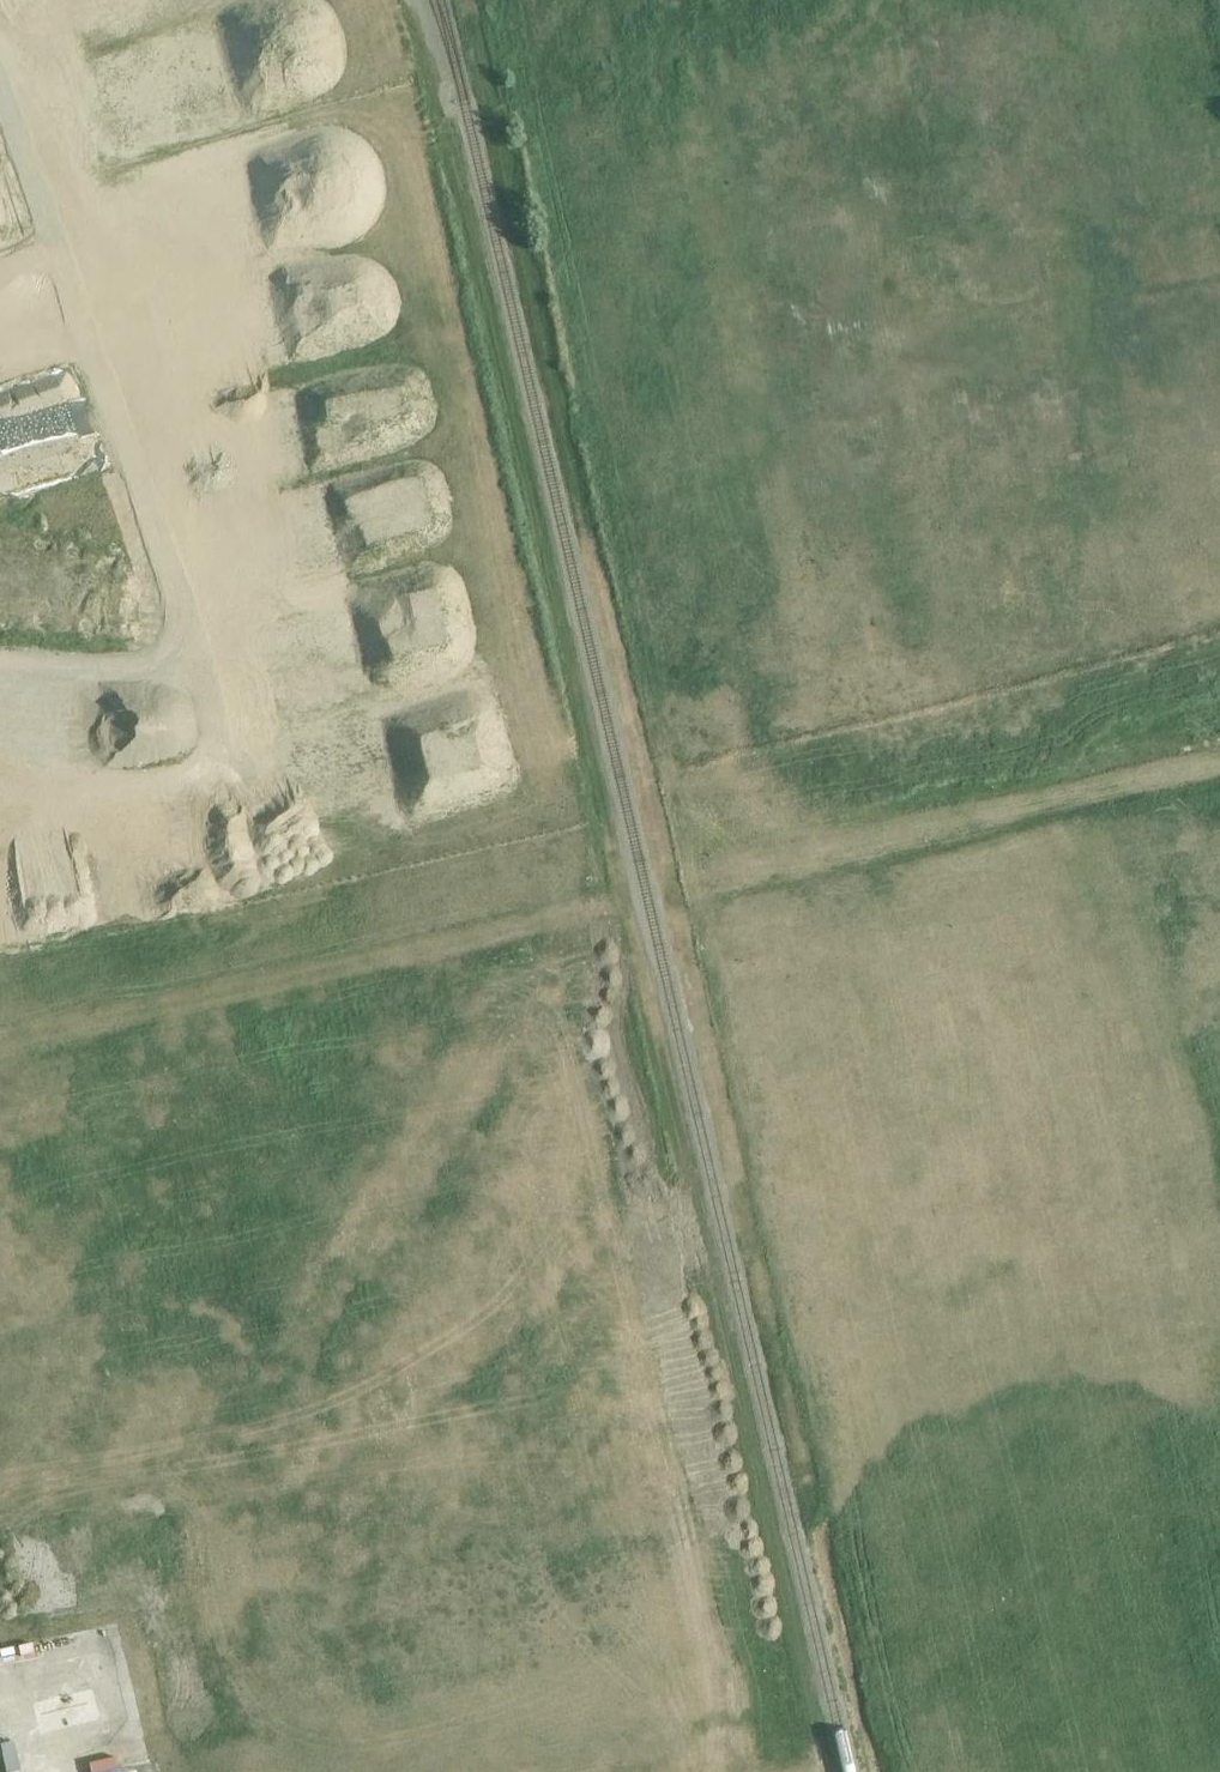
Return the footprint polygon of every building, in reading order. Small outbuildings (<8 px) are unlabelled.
[(5,1771),(21,1771),(15,1750),(1,1754),(5,1771)] [(82,1771),(107,1771),(111,1771),(107,1758),(80,1767),(82,1771)]
